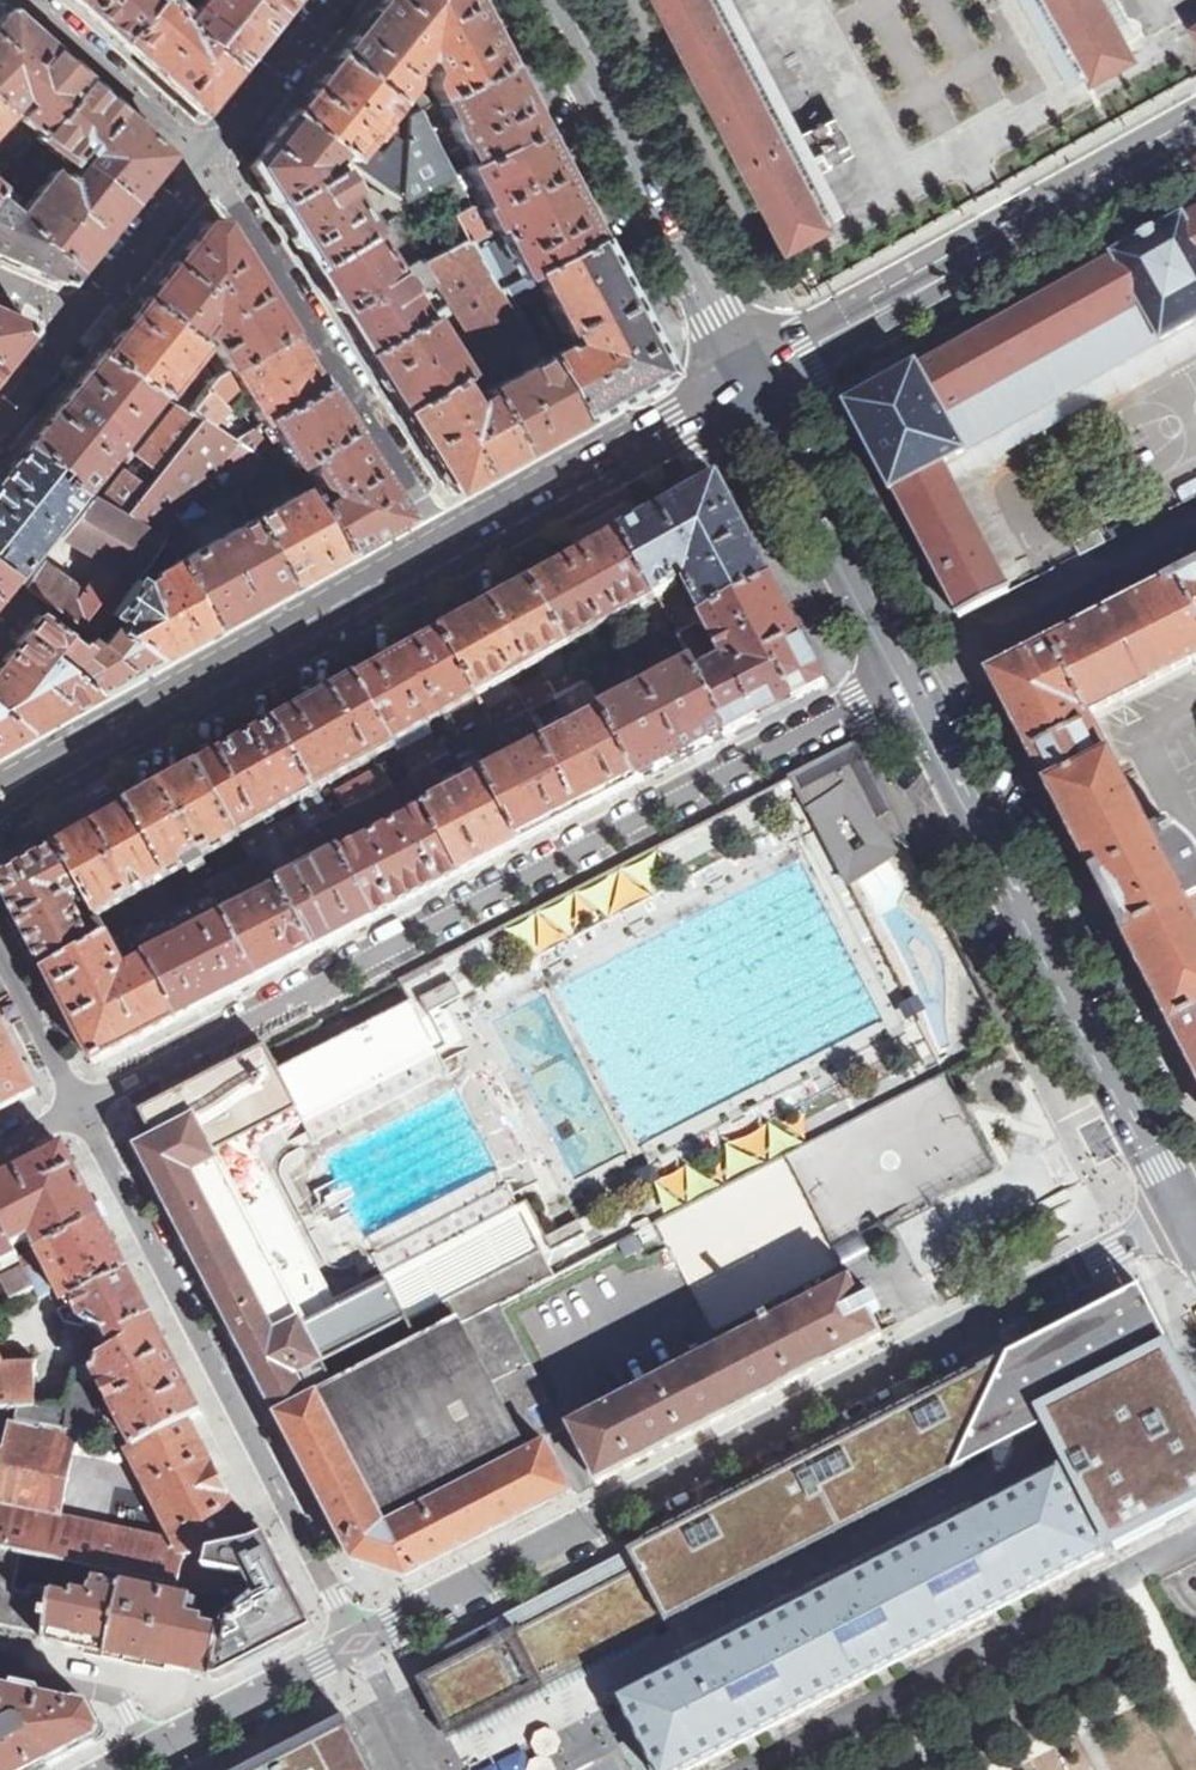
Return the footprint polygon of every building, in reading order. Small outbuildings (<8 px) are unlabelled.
[(120,42),(157,1),(155,0),(73,0),(120,42)] [(168,0),(158,0),(157,1),(120,42),(201,114),(235,71),(182,26),(174,19),(179,11),(168,0)] [(182,26),(235,71),(274,21),(246,0),(201,0),(202,1),(182,26)] [(291,0),(246,0),(274,21),(290,2),(291,0)] [(471,0),(379,0),(343,46),(341,48),(334,57),(394,105),(408,86),(407,81),(405,78),(419,60),(424,62),(432,75),(430,78),(429,81),(429,84),(429,87),(436,102),(505,66),(476,10),(471,0)] [(783,243),(827,218),(714,0),(656,0),(783,243)] [(1086,77),(1107,65),(1129,51),(1101,0),(1042,0),(1086,77)] [(82,80),(7,13),(4,13),(0,18),(0,108),(6,113),(19,99),(28,106),(17,119),(37,136),(82,80)] [(383,119),(394,105),(334,57),(310,88),(289,114),(337,151),(346,158),(349,160),(362,143),(369,141),(379,128),(383,126),(387,122),(383,119)] [(539,131),(505,66),(436,102),(444,117),(448,125),(447,128),(455,143),(458,144),(460,147),(450,152),(454,159),(463,155),(470,167),(539,131)] [(80,167),(129,205),(167,156),(82,80),(37,136),(35,139),(67,164),(78,150),(87,158),(80,167)] [(412,86),(408,86),(394,105),(408,116),(428,106),(427,100),(412,86)] [(0,108),(0,125),(8,115),(6,113),(0,108)] [(337,151),(289,114),(258,153),(247,168),(291,239),(312,271),(369,235),(359,219),(349,201),(343,191),(331,174),(326,165),(337,151)] [(448,125),(444,117),(436,121),(438,126),(440,125),(443,130),(447,128),(448,125)] [(437,185),(450,178),(424,128),(405,138),(405,143),(400,197),(402,198),(404,202),(437,185)] [(539,131),(470,167),(464,171),(481,202),(477,204),(490,228),(493,227),(521,279),(529,275),(596,240),(576,202),(539,131)] [(362,143),(349,160),(363,170),(400,197),(405,143),(395,135),(397,142),(386,155),(382,155),(370,146),(369,141),(362,143)] [(349,160),(346,158),(342,163),(359,176),(363,170),(349,160)] [(13,221),(76,271),(129,205),(80,167),(67,184),(52,172),(13,221)] [(338,175),(331,174),(343,191),(344,185),(338,175)] [(466,241),(482,233),(469,208),(470,207),(453,176),(450,178),(437,185),(466,241)] [(64,286),(76,271),(13,221),(9,217),(9,215),(8,212),(19,199),(0,183),(0,184),(0,258),(64,286)] [(364,191),(349,201),(359,219),(376,209),(364,191)] [(1184,216),(1195,239),(1195,209),(1184,216)] [(914,531),(916,534),(918,536),(925,548),(925,552),(927,555),(929,557),(936,569),(936,573),(938,576),(940,578),(946,590),(947,594),(949,597),(951,599),(961,617),(1009,592),(944,467),(967,455),(966,453),(1195,324),(1195,239),(1184,216),(1120,252),(1041,296),(874,390),(870,392),(846,406),(847,409),(850,412),(856,424),(857,427),(858,431),(861,433),(865,439),(867,445),(868,448),(869,452),(872,454),(873,456),(872,457),(876,464),(877,464),(878,466),(879,469),(881,473),(883,475),(890,488),(890,491),(892,495),(894,493),(897,496),(904,508),(904,511),(905,514),(908,516),(914,528),(914,531)] [(395,219),(383,226),(397,248),(408,240),(395,219)] [(214,377),(288,332),(220,223),(203,222),(141,301),(188,339),(205,317),(211,324),(206,338),(214,351),(207,356),(201,349),(197,346),(197,355),(205,365),(214,377)] [(493,227),(490,228),(482,233),(466,241),(496,292),(503,288),(521,279),(493,227)] [(397,279),(369,235),(312,271),(365,355),(422,321),(404,292),(406,287),(401,279),(397,279)] [(632,311),(596,240),(529,275),(541,295),(562,334),(565,332),(573,348),(564,353),(563,351),(556,352),(543,360),(578,423),(621,399),(665,375),(632,311)] [(493,361),(531,338),(515,309),(503,288),(496,292),(466,241),(423,263),(436,284),(449,305),(447,306),(485,367),(493,361)] [(419,294),(436,284),(423,263),(420,259),(404,269),(419,294)] [(521,279),(503,288),(515,309),(541,295),(529,275),(521,279)] [(188,339),(141,301),(97,356),(161,395),(163,396),(172,385),(177,389),(182,383),(177,379),(197,355),(197,346),(188,339)] [(30,331),(30,329),(29,327),(28,326),(0,314),(0,369),(30,331)] [(422,321),(365,355),(400,413),(452,382),(463,375),(426,318),(422,321)] [(322,385),(288,332),(214,377),(212,379),(188,411),(201,419),(212,426),(242,394),(261,424),(265,421),(322,385)] [(517,374),(543,360),(531,338),(493,361),(497,369),(510,361),(517,374)] [(161,395),(97,356),(26,447),(81,493),(161,395)] [(486,399),(519,456),(578,423),(543,360),(517,374),(483,394),(486,399)] [(212,379),(214,377),(205,365),(183,392),(184,393),(176,404),(177,404),(188,411),(212,379)] [(472,374),(466,378),(471,386),(477,383),(472,374)] [(452,382),(400,413),(451,495),(519,456),(486,399),(476,404),(476,410),(471,412),(452,382)] [(404,517),(322,385),(265,421),(294,468),(305,461),(308,465),(309,475),(317,489),(325,492),(328,498),(314,507),(343,555),(404,521),(404,520),(404,517)] [(158,473),(201,419),(188,411),(177,404),(137,456),(158,473)] [(145,489),(123,517),(161,538),(234,495),(264,459),(257,454),(236,441),(212,426),(201,419),(158,473),(145,489)] [(236,441),(257,454),(267,448),(255,429),(236,441)] [(26,447),(0,480),(0,570),(12,579),(46,537),(81,493),(26,447)] [(98,503),(123,517),(145,489),(123,472),(98,503)] [(706,617),(774,582),(720,479),(621,534),(622,535),(621,536),(655,599),(671,590),(674,595),(680,592),(677,588),(678,583),(675,576),(680,573),(686,575),(689,580),(687,582),(706,617)] [(287,586),(343,555),(314,507),(304,490),(249,520),(287,586)] [(62,537),(104,562),(84,594),(39,567),(24,588),(32,594),(47,604),(60,614),(95,632),(110,613),(134,580),(161,538),(123,517),(98,503),(91,499),(62,537)] [(209,629),(287,586),(249,520),(172,563),(209,629)] [(627,615),(655,599),(621,536),(535,584),(569,648),(623,617),(625,621),(629,619),(627,615)] [(157,658),(209,629),(172,563),(149,576),(152,581),(142,586),(134,580),(110,613),(126,625),(120,633),(157,658)] [(1195,570),(991,674),(1104,894),(1103,895),(1116,921),(1118,920),(1195,1071),(1195,847),(1195,845),(1189,840),(1176,833),(1172,824),(1161,830),(1160,828),(1152,833),(1090,715),(1195,661),(1195,569),(1195,570)] [(0,570),(0,599),(5,602),(0,608),(0,634),(0,635),(32,594),(24,588),(12,579),(0,570)] [(699,677),(731,736),(825,688),(827,686),(827,684),(802,636),(797,626),(782,598),(774,582),(706,617),(703,619),(726,663),(699,677)] [(569,648),(535,584),(443,635),(495,731),(528,714),(587,683),(579,667),(547,684),(544,678),(518,692),(511,680),(569,648)] [(92,694),(46,657),(64,637),(51,627),(38,616),(47,604),(32,594),(0,635),(0,716),(23,733),(92,694)] [(38,616),(51,627),(60,614),(47,604),(38,616)] [(620,664),(646,650),(632,625),(606,639),(620,664)] [(686,653),(694,649),(683,629),(676,634),(683,647),(686,653)] [(92,694),(157,658),(120,633),(116,630),(101,649),(87,638),(79,649),(64,637),(46,657),(92,694)] [(445,716),(463,749),(470,745),(495,731),(443,635),(443,634),(410,653),(396,659),(396,661),(360,681),(395,748),(406,767),(411,777),(448,757),(430,724),(445,716)] [(613,685),(683,647),(676,634),(646,650),(620,664),(606,672),(613,685)] [(642,783),(731,736),(699,677),(693,667),(603,714),(605,717),(639,782),(641,781),(642,783)] [(315,793),(395,748),(360,681),(278,726),(315,793)] [(581,813),(639,782),(605,717),(585,727),(580,717),(599,706),(587,683),(528,714),(540,737),(545,747),(581,813)] [(521,844),(581,813),(545,747),(527,757),(525,752),(520,754),(523,759),(515,763),(513,759),(508,761),(505,755),(540,737),(528,714),(495,731),(470,745),(521,844)] [(23,733),(0,716),(0,746),(23,733)] [(308,833),(325,824),(330,821),(315,793),(278,726),(200,770),(237,837),(301,801),(304,807),(296,811),(308,833)] [(462,876),(521,844),(470,745),(463,749),(448,757),(411,777),(419,792),(420,795),(442,784),(439,779),(454,772),(464,790),(449,798),(446,793),(440,796),(443,801),(427,809),(462,876)] [(889,841),(902,833),(857,745),(804,772),(789,779),(808,809),(844,784),(889,841)] [(388,776),(393,786),(411,777),(406,767),(388,776)] [(129,809),(168,879),(187,868),(192,876),(207,867),(203,859),(238,840),(237,837),(200,770),(129,809)] [(345,813),(388,789),(380,772),(336,796),(345,813)] [(377,919),(462,876),(427,809),(422,799),(406,807),(413,819),(373,839),(368,829),(401,812),(396,804),(419,792),(411,777),(393,786),(388,789),(345,813),(330,821),(325,824),(375,919),(376,918),(377,919)] [(844,784),(808,809),(848,886),(898,852),(889,841),(844,784)] [(90,795),(88,791),(67,802),(71,810),(92,800),(90,795)] [(82,893),(94,914),(96,918),(168,879),(129,809),(58,849),(82,893)] [(315,950),(375,919),(325,824),(308,833),(284,846),(295,865),(327,848),(333,859),(282,886),(284,889),(315,950)] [(48,973),(108,941),(96,918),(94,914),(89,917),(92,923),(85,927),(71,899),(82,893),(58,849),(36,862),(0,881),(48,973)] [(260,979),(315,950),(284,889),(253,905),(251,900),(245,903),(240,893),(220,903),(228,918),(260,979)] [(179,1021),(260,979),(228,918),(148,961),(149,964),(179,1021)] [(95,1064),(179,1021),(149,964),(129,974),(110,939),(108,941),(48,973),(95,1064)] [(431,1012),(463,996),(455,981),(412,1004),(410,1005),(414,1011),(313,1064),(309,1057),(279,1072),(267,1049),(242,1062),(198,1085),(183,1092),(191,1107),(197,1118),(138,1149),(199,1265),(260,1384),(288,1383),(300,1377),(302,1380),(407,1325),(416,1342),(418,1344),(461,1322),(463,1325),(500,1306),(555,1277),(545,1258),(585,1235),(578,1221),(546,1238),(527,1201),(505,1213),(492,1189),(383,1246),(400,1278),(330,1314),(239,1139),(311,1102),(327,1134),(436,1077),(425,1055),(447,1044),(431,1012)] [(36,1093),(3,1030),(5,1029),(0,1020),(0,1111),(36,1093)] [(688,1287),(817,1226),(782,1151),(808,1139),(796,1114),(651,1182),(666,1214),(618,1236),(626,1252),(663,1235),(688,1287)] [(13,1248),(25,1242),(28,1247),(33,1244),(30,1240),(30,1236),(35,1234),(40,1253),(103,1222),(83,1183),(66,1151),(0,1185),(0,1223),(13,1248)] [(103,1222),(40,1253),(68,1306),(74,1302),(128,1273),(120,1258),(121,1257),(103,1222)] [(34,1289),(13,1248),(0,1223),(0,1277),(12,1300),(34,1289)] [(128,1273),(74,1302),(86,1323),(111,1334),(112,1341),(118,1351),(140,1341),(137,1335),(157,1326),(129,1273),(128,1273)] [(569,1427),(598,1484),(691,1435),(838,1359),(881,1337),(869,1314),(881,1308),(877,1302),(874,1296),(862,1303),(859,1297),(851,1280),(772,1321),(769,1316),(761,1321),(764,1326),(569,1427)] [(1092,1314),(1019,1351),(964,1465),(1015,1441),(1052,1422),(1144,1287),(1092,1314)] [(1116,1548),(1195,1507),(1195,1393),(1178,1356),(1155,1309),(1144,1287),(1052,1422),(1072,1464),(1116,1548)] [(418,1344),(416,1342),(277,1415),(354,1563),(410,1580),(576,1494),(530,1411),(550,1401),(500,1306),(463,1325),(461,1322),(418,1344)] [(136,1448),(190,1421),(203,1414),(157,1326),(137,1335),(140,1341),(118,1351),(106,1357),(100,1360),(96,1372),(98,1376),(136,1448)] [(81,1350),(77,1367),(96,1372),(100,1360),(106,1357),(81,1350)] [(520,1610),(443,1650),(451,1667),(421,1681),(450,1735),(546,1684),(606,1653),(667,1621),(745,1580),(838,1531),(875,1512),(964,1465),(1019,1351),(844,1442),(806,1461),(721,1505),(634,1551),(552,1594),(520,1610)] [(37,1408),(34,1365),(3,1367),(0,1360),(0,1411),(11,1410),(37,1408)] [(80,1386),(98,1376),(96,1372),(77,1367),(69,1407),(37,1408),(11,1410),(10,1423),(105,1435),(80,1386)] [(254,1544),(218,1476),(190,1421),(136,1448),(116,1458),(105,1435),(10,1423),(1,1470),(0,1470),(0,1550),(22,1555),(180,1589),(184,1559),(254,1544)] [(1072,1464),(1061,1470),(1106,1556),(1116,1548),(1072,1464)] [(619,1700),(655,1769),(693,1769),(699,1767),(742,1745),(791,1719),(830,1700),(871,1677),(906,1660),(923,1651),(965,1629),(1020,1601),(1106,1556),(1061,1470),(980,1512),(927,1540),(882,1563),(866,1575),(793,1613),(752,1630),(700,1657),(658,1679),(619,1700)] [(224,1598),(282,1567),(267,1538),(254,1544),(184,1559),(180,1589),(224,1598)] [(238,1614),(262,1658),(288,1644),(315,1630),(300,1600),(282,1567),(224,1598),(229,1599),(225,1620),(238,1614)] [(189,1674),(214,1679),(222,1632),(202,1628),(203,1622),(188,1619),(191,1601),(95,1581),(92,1598),(75,1595),(74,1598),(72,1598),(72,1600),(52,1595),(49,1616),(46,1636),(45,1643),(129,1661),(189,1674)] [(103,1727),(92,1707),(0,1688),(0,1696),(5,1711),(0,1713),(0,1719),(6,1729),(0,1732),(0,1769),(46,1769),(50,1768),(99,1743),(103,1727)] [(357,1741),(346,1718),(343,1711),(331,1717),(309,1728),(304,1731),(273,1747),(267,1751),(234,1769),(372,1769),(357,1741)] [(586,1769),(614,1769),(608,1759),(586,1769)]
